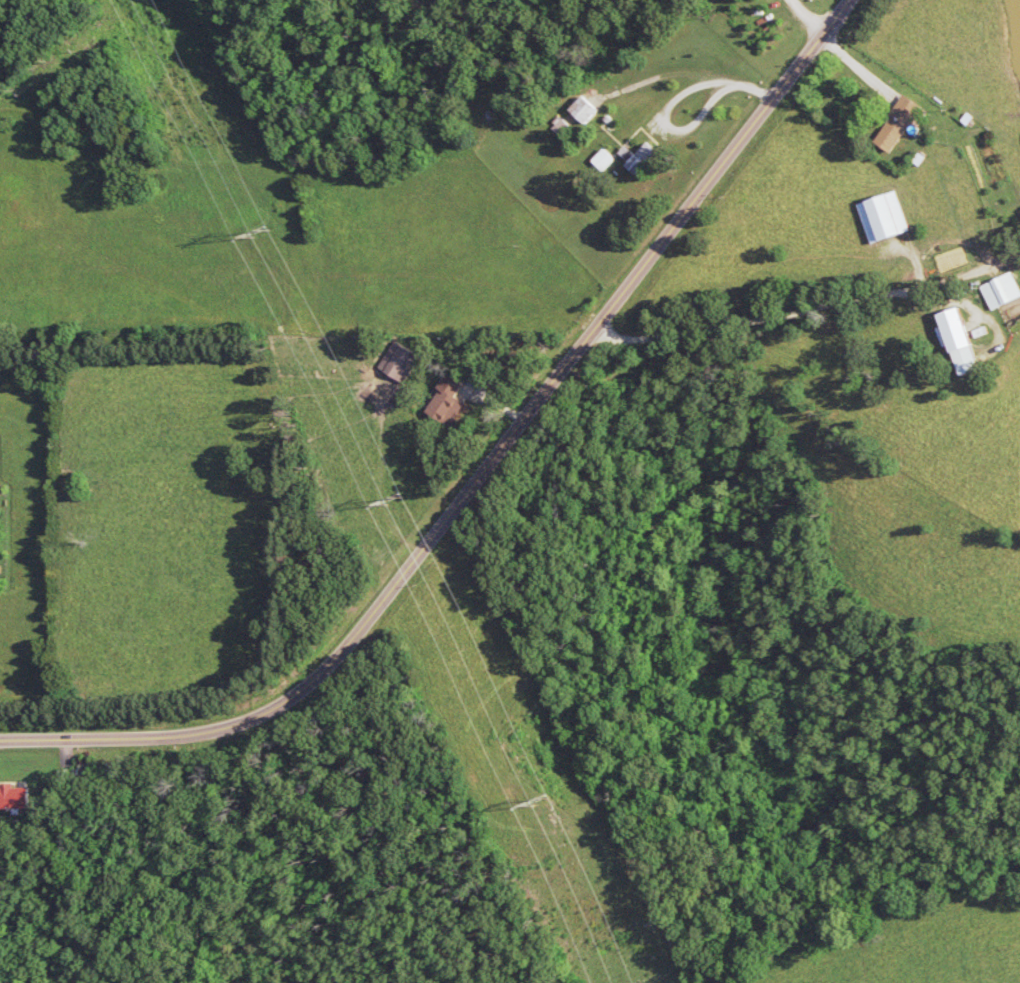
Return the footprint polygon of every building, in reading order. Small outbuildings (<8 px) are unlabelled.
[(576,111),(591,125),(604,111),(589,96),(576,111)] [(881,143),(899,154),(927,108),(908,96),(881,143)] [(632,146),(624,153),(633,163),(630,165),(639,175),(663,154),(653,143),(640,155),(632,146)] [(608,173),(620,160),(610,149),(597,162),(608,173)] [(1019,274),(987,285),(996,310),(1019,302),(1019,277),(1019,274)] [(964,378),(985,371),(965,308),(944,315),(964,378)] [(384,369),(409,384),(426,357),(401,342),(384,369)] [(431,414),(454,428),(469,403),(460,397),(467,385),(453,377),(431,414)] [(18,785),(0,786),(0,810),(33,808),(32,788),(18,788),(18,785)]
